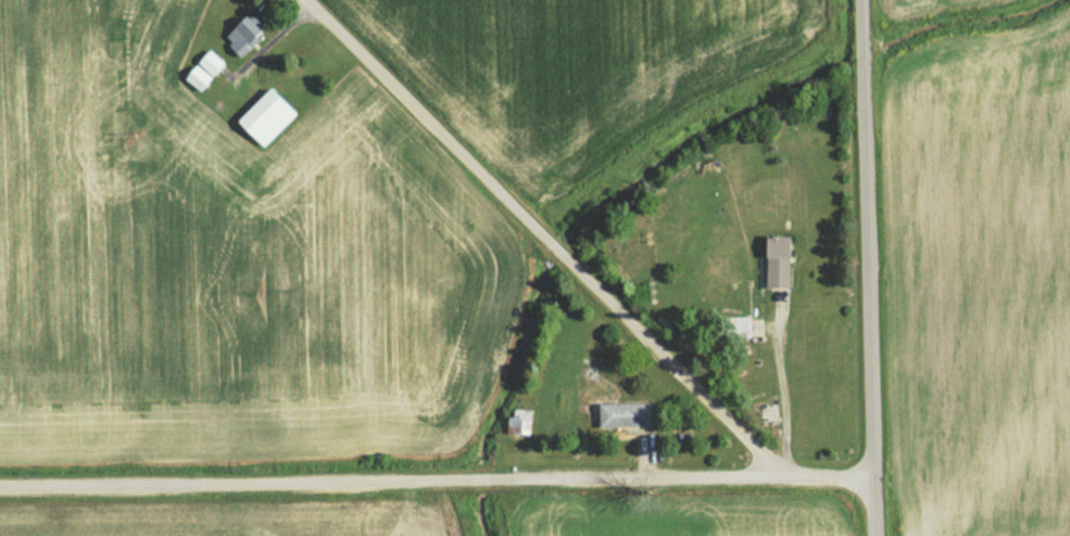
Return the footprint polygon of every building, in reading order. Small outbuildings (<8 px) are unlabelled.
[(260,146),(295,114),(272,89),(237,121),(260,146)] [(747,317),(730,318),(731,338),(748,337),(747,317)] [(649,406),(600,405),(599,426),(648,427),(649,406)]
